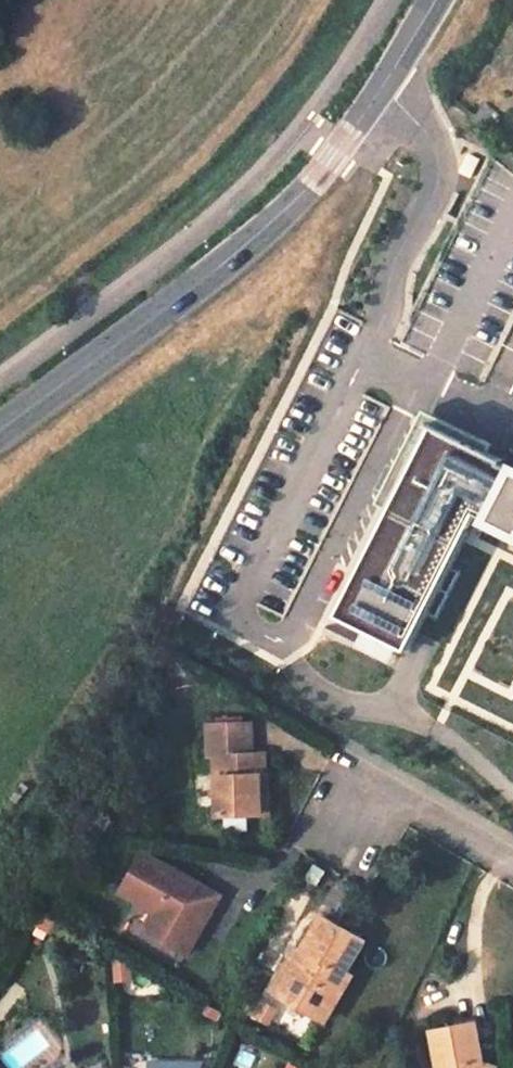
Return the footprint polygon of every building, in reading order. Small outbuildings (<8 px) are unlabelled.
[(424,412),(329,603),(409,643),(475,513),(512,531),(512,458),(424,412)] [(224,751),(223,770),(222,812),(259,814),(261,772),(270,772),(271,749),(258,748),(259,721),(216,719),(215,751),(224,751)] [(269,814),(270,772),(261,772),(259,814),(269,814)] [(186,953),(219,895),(143,852),(121,891),(156,910),(145,929),(186,953)] [(273,987),(324,1018),(352,972),(345,968),(364,939),(323,914),(301,951),(297,948),(273,987)] [(472,1018),(430,1027),(437,1065),(444,1064),(445,1067),(490,1067),(492,1063),(480,1059),(472,1018)]
